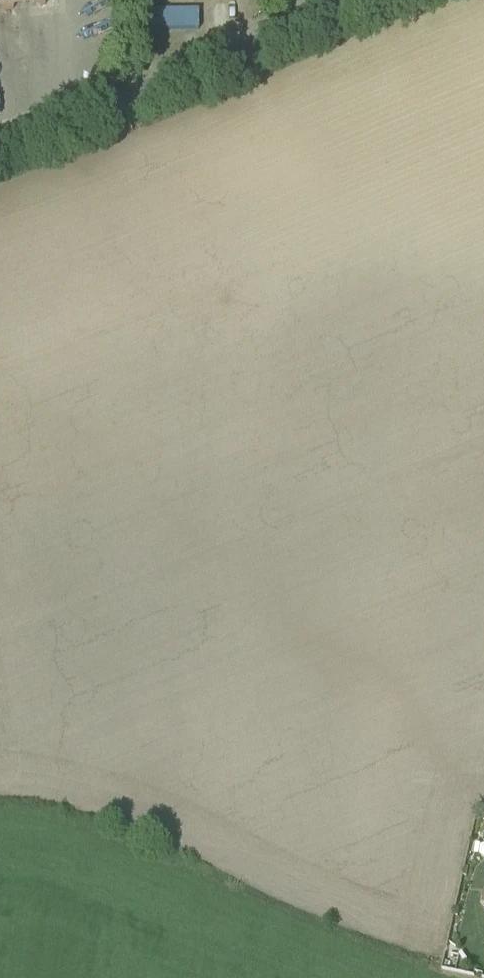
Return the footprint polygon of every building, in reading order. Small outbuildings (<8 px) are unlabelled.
[(45,6),(45,0),(0,0),(0,12),(45,6)]
